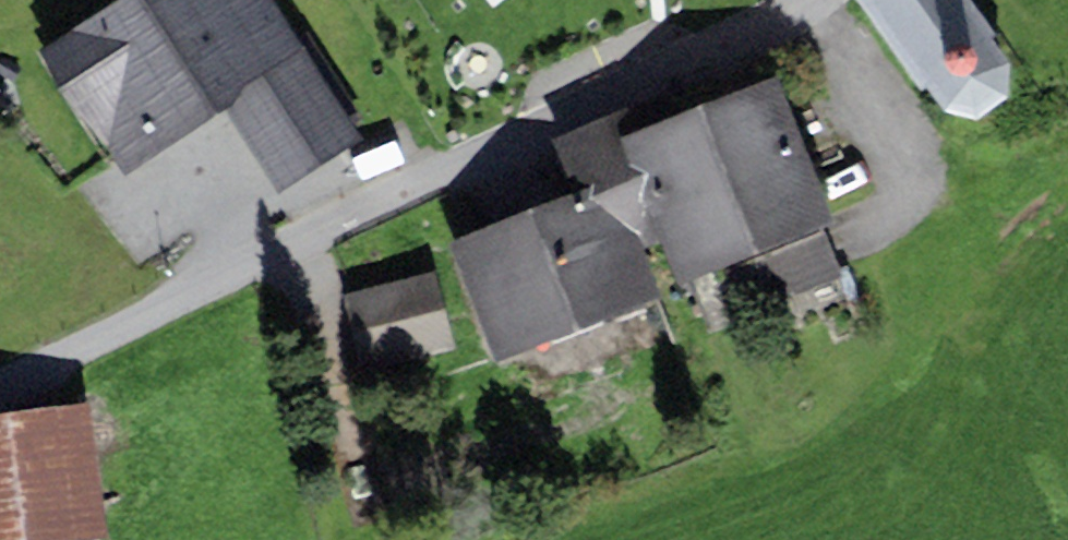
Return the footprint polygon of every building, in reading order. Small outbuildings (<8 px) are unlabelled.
[(40,49),(126,176),(220,113),(227,107),(303,52),(272,0),(113,0),(40,49)] [(971,0),(855,0),(920,89),(927,85),(947,111),(977,119),(1007,99),(1010,66),(992,37),(996,34),(971,0)] [(363,143),(303,52),(227,107),(282,194),(363,143)] [(776,78),(620,139),(633,170),(662,242),(679,285),(749,257),(823,228),(834,225),(776,78)] [(662,242),(633,170),(620,139),(635,133),(625,107),(553,136),(576,193),(615,177),(644,249),(662,242)] [(576,193),(450,244),(497,362),(663,296),(644,249),(615,177),(576,193)] [(843,277),(823,228),(749,257),(769,306),(843,277)] [(363,374),(454,348),(432,269),(341,295),(363,374)] [(92,405),(0,418),(0,539),(102,539),(111,539),(92,405)]
